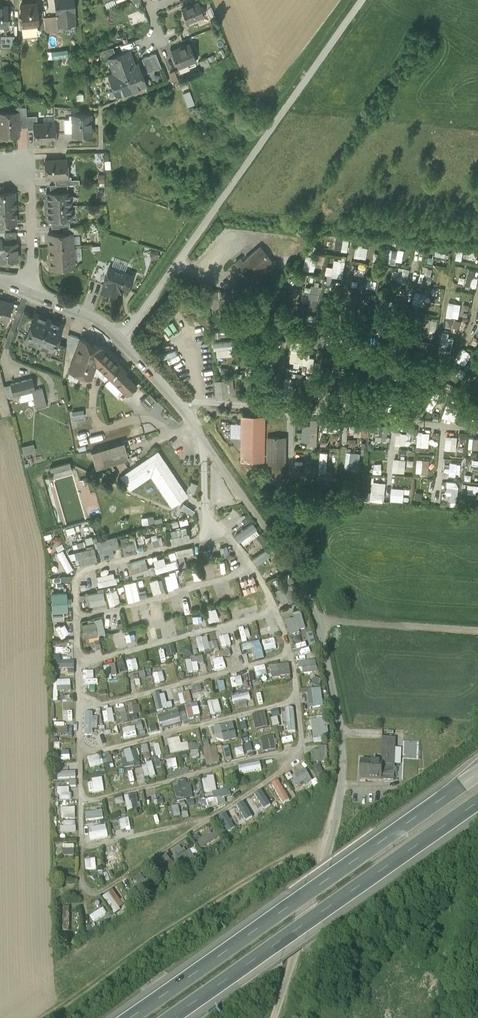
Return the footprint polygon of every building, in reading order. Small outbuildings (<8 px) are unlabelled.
[(56,11),(57,11),(74,10),(73,0),(55,0),(56,11)] [(198,0),(181,7),(186,20),(195,16),(194,14),(201,11),(203,14),(203,13),(198,0)] [(36,2),(20,3),(22,33),(39,32),(38,27),(37,12),(36,2)] [(74,10),(57,11),(57,16),(58,23),(75,22),(74,10)] [(43,18),(44,26),(44,29),(52,29),(51,17),(43,18)] [(189,42),(171,50),(177,65),(178,65),(187,61),(196,58),(189,42)] [(112,46),(99,50),(103,59),(108,57),(115,54),(112,46)] [(67,47),(51,48),(52,56),(68,54),(67,47)] [(115,54),(108,57),(114,72),(108,74),(116,94),(146,83),(138,62),(134,64),(128,49),(115,54)] [(155,52),(141,57),(147,71),(161,66),(155,52)] [(207,56),(199,59),(202,67),(210,63),(207,56)] [(187,61),(178,65),(180,70),(189,66),(187,61)] [(174,69),(170,71),(173,81),(178,79),(174,69)] [(26,106),(15,107),(15,111),(19,111),(19,119),(27,118),(26,117),(27,116),(26,106)] [(0,112),(0,122),(1,133),(8,132),(8,136),(17,136),(17,129),(20,129),(19,127),(19,119),(19,111),(15,111),(0,112)] [(90,113),(72,113),(72,117),(72,130),(73,134),(81,134),(82,136),(88,136),(89,133),(91,133),(90,113)] [(37,115),(27,116),(26,117),(27,118),(27,126),(27,129),(34,129),(33,123),(37,123),(37,115)] [(72,117),(54,118),(54,123),(55,131),(72,130),(72,117)] [(37,123),(33,123),(34,129),(34,141),(45,141),(47,142),(55,142),(55,131),(54,123),(37,123)] [(64,159),(44,160),(45,177),(55,177),(67,176),(67,169),(64,166),(64,159)] [(67,176),(55,177),(55,184),(68,183),(71,183),(71,176),(67,176)] [(0,193),(0,209),(15,208),(14,192),(4,192),(0,193)] [(70,192),(46,193),(47,206),(71,205),(70,192)] [(71,205),(47,206),(47,219),(71,218),(71,205)] [(0,209),(0,224),(4,224),(15,223),(15,208),(0,209)] [(64,232),(48,233),(49,246),(73,245),(72,233),(72,232),(64,232)] [(0,243),(1,250),(0,250),(0,261),(17,260),(16,242),(0,243)] [(240,255),(233,261),(251,284),(263,275),(261,272),(272,262),(258,244),(242,257),(240,255)] [(357,244),(353,254),(364,258),(368,247),(357,244)] [(73,245),(49,246),(50,267),(60,267),(63,270),(67,269),(69,267),(74,266),(73,245)] [(344,258),(333,257),(333,265),(326,265),(326,274),(343,275),(344,258)] [(107,270),(94,265),(89,279),(104,285),(105,281),(104,280),(107,270)] [(133,275),(109,266),(107,270),(104,280),(105,281),(104,285),(102,290),(115,295),(117,289),(121,287),(128,289),(133,275)] [(463,285),(475,288),(477,275),(477,272),(467,269),(463,285)] [(367,277),(365,286),(375,288),(377,279),(367,277)] [(303,285),(303,294),(309,294),(309,297),(319,297),(319,285),(303,285)] [(412,291),(411,303),(422,304),(424,292),(412,291)] [(0,301),(0,319),(6,321),(6,322),(7,322),(12,304),(0,301)] [(446,302),(444,316),(457,317),(459,303),(446,302)] [(33,316),(23,312),(17,329),(26,334),(33,316)] [(48,320),(34,314),(33,316),(26,334),(23,341),(37,347),(48,320)] [(48,320),(37,347),(51,352),(52,352),(56,342),(62,325),(48,320)] [(440,332),(438,349),(451,351),(453,333),(440,332)] [(80,340),(68,335),(66,346),(65,350),(75,354),(80,340)] [(102,347),(80,339),(80,340),(75,354),(69,371),(68,376),(71,379),(73,372),(90,379),(97,362),(100,363),(105,368),(102,372),(103,377),(106,380),(109,377),(127,395),(136,386),(124,374),(126,372),(102,348),(102,347)] [(227,339),(210,340),(211,348),(213,348),(214,355),(227,355),(227,339)] [(66,346),(56,342),(52,352),(51,352),(49,356),(63,361),(65,350),(66,346)] [(32,379),(10,384),(13,395),(13,396),(32,391),(35,390),(32,379)] [(232,379),(225,380),(226,392),(233,391),(232,379)] [(225,380),(215,381),(216,397),(227,396),(226,392),(225,380)] [(13,395),(10,384),(4,386),(4,388),(7,396),(13,395)] [(42,388),(35,390),(32,391),(36,409),(47,406),(42,388)] [(425,408),(438,413),(446,395),(433,389),(425,408)] [(157,402),(149,393),(140,401),(149,410),(157,402)] [(0,400),(0,416),(1,418),(12,416),(7,398),(0,400)] [(440,416),(453,420),(457,406),(445,402),(440,416)] [(266,413),(241,412),(240,459),(265,460),(266,413)] [(315,444),(316,418),(300,418),(299,444),(315,444)] [(322,430),(338,431),(339,420),(323,419),(322,430)] [(353,422),(352,435),(368,435),(368,422),(353,422)] [(374,440),(387,441),(388,424),(374,424),(374,440)] [(427,446),(429,432),(416,430),(414,445),(427,446)] [(394,444),(407,444),(408,431),(394,431),(394,444)] [(287,436),(267,435),(266,480),(286,480),(287,436)] [(455,449),(456,435),(444,435),(444,448),(455,449)] [(477,436),(467,436),(467,448),(477,448),(477,436)] [(124,443),(91,453),(96,469),(129,460),(124,443)] [(31,444),(24,446),(26,454),(33,452),(31,444)] [(189,495),(159,450),(120,475),(130,490),(150,477),(151,476),(172,507),(189,495)] [(352,468),(353,451),(344,451),(344,468),(352,468)] [(404,471),(404,458),(391,458),(391,471),(404,471)] [(428,472),(428,458),(415,458),(415,471),(428,472)] [(446,471),(455,472),(456,462),(447,461),(446,471)] [(70,463),(49,468),(51,476),(72,470),(71,467),(70,463)] [(370,481),(369,499),(383,499),(384,481),(370,481)] [(189,493),(196,497),(201,489),(194,484),(193,486),(189,493)] [(447,502),(448,491),(437,491),(436,502),(447,502)] [(201,512),(188,502),(184,507),(197,517),(201,512)] [(145,517),(133,519),(135,527),(146,525),(145,517)] [(252,523),(234,536),(238,542),(241,540),(257,529),(252,523)] [(137,543),(143,541),(140,532),(134,534),(137,543)] [(170,538),(171,543),(190,539),(188,533),(170,538)] [(97,541),(102,560),(114,557),(112,549),(120,547),(117,536),(97,541)] [(127,536),(121,538),(125,554),(136,551),(133,538),(128,540),(127,536)] [(267,545),(249,556),(253,562),(255,561),(271,551),(267,545)] [(193,546),(176,550),(178,558),(195,554),(193,546)] [(227,546),(219,548),(221,556),(229,554),(227,546)] [(74,552),(76,559),(78,558),(80,565),(97,561),(94,547),(74,552)] [(63,550),(56,553),(67,572),(73,569),(63,550)] [(210,550),(203,551),(205,559),(212,558),(210,550)] [(166,563),(164,558),(153,561),(157,574),(179,568),(177,560),(166,563)] [(149,575),(146,563),(132,566),(135,578),(149,575)] [(95,575),(96,586),(114,583),(113,572),(95,575)] [(171,574),(164,576),(168,591),(175,590),(171,574)] [(277,580),(281,588),(288,584),(289,586),(293,584),(289,574),(277,580)] [(157,579),(149,581),(153,595),(161,592),(157,579)] [(124,584),(129,602),(140,599),(138,592),(135,581),(124,584)] [(281,588),(277,589),(282,601),(289,597),(290,602),(295,599),(289,586),(288,584),(281,588)] [(145,590),(138,592),(140,599),(147,597),(145,590)] [(48,592),(49,611),(67,611),(67,591),(48,592)] [(106,592),(109,607),(116,606),(112,591),(106,592)] [(90,605),(105,602),(103,592),(88,594),(90,605)] [(165,601),(169,612),(178,608),(173,597),(165,601)] [(251,599),(242,601),(243,610),(253,608),(251,599)] [(299,609),(293,611),(298,627),(304,625),(299,609)] [(135,611),(126,613),(128,622),(137,621),(135,611)] [(208,619),(209,624),(222,620),(220,615),(208,619)] [(101,617),(94,619),(94,622),(95,622),(97,635),(97,636),(105,635),(101,617)] [(97,635),(95,622),(94,622),(82,624),(84,636),(97,635)] [(58,624),(54,626),(62,639),(66,637),(58,624)] [(248,631),(238,633),(241,644),(251,641),(248,631)] [(270,649),(280,648),(279,638),(269,640),(270,649)] [(203,640),(197,642),(200,654),(205,653),(203,640)] [(173,646),(165,648),(168,657),(175,655),(173,646)] [(190,649),(183,650),(184,657),(191,656),(190,649)] [(248,649),(242,650),(245,662),(251,661),(248,649)] [(316,659),(298,662),(299,669),(303,668),(304,672),(312,671),(311,667),(317,666),(316,659)] [(192,662),(186,663),(188,675),(200,673),(198,664),(192,665),(192,662)] [(118,667),(120,675),(128,673),(126,664),(118,667)] [(268,667),(270,679),(290,676),(288,664),(268,667)] [(110,667),(104,668),(106,683),(112,682),(111,677),(110,667)] [(243,679),(236,681),(238,692),(245,690),(243,679)] [(223,685),(213,688),(215,698),(225,696),(223,685)] [(283,685),(276,687),(279,700),(286,699),(283,685)] [(320,689),(308,691),(311,705),(315,704),(315,707),(323,706),(320,689)] [(252,706),(249,692),(237,694),(240,708),(252,706)] [(189,693),(178,695),(182,707),(193,705),(189,693)] [(236,698),(229,699),(231,712),(238,711),(236,698)] [(219,702),(212,704),(216,717),(223,715),(219,702)] [(133,703),(127,704),(129,717),(141,715),(140,707),(134,708),(133,703)] [(70,709),(58,705),(57,709),(68,714),(70,709)] [(187,710),(189,719),(199,717),(197,708),(187,710)] [(294,708),(285,709),(286,732),(295,732),(294,708)] [(264,714),(252,715),(254,730),(266,728),(264,714)] [(95,715),(88,715),(88,717),(83,717),(83,730),(87,730),(87,732),(95,732),(95,715)] [(161,731),(158,715),(155,716),(150,717),(151,720),(147,721),(149,734),(155,732),(156,735),(159,735),(158,732),(161,731)] [(277,717),(270,719),(272,727),(279,725),(277,717)] [(325,719),(318,719),(320,737),(327,737),(325,719)] [(128,725),(117,727),(120,739),(131,737),(128,725)] [(231,725),(220,727),(223,740),(233,738),(231,725)] [(116,730),(106,732),(109,745),(119,743),(116,730)] [(241,731),(245,753),(251,752),(247,730),(241,731)] [(289,733),(279,735),(282,744),(291,742),(289,733)] [(274,738),(259,738),(260,752),(274,751),(274,738)] [(395,739),(382,738),(381,762),(382,762),(382,764),(394,764),(395,739)] [(180,739),(168,742),(172,757),(190,752),(188,745),(182,746),(180,739)] [(161,746),(150,749),(152,759),(163,756),(161,746)] [(201,750),(204,767),(219,764),(215,747),(201,750)] [(319,751),(315,751),(315,761),(325,762),(325,747),(320,747),(319,751)] [(136,748),(123,751),(124,758),(120,759),(121,765),(138,761),(136,748)] [(70,759),(69,750),(61,751),(62,760),(70,759)] [(110,755),(104,757),(106,764),(112,763),(110,755)] [(99,756),(88,759),(91,770),(102,767),(99,756)] [(381,762),(361,761),(360,779),(381,780),(393,780),(394,764),(382,764),(382,762),(381,762)] [(238,776),(261,770),(259,762),(236,768),(238,776)] [(157,779),(152,763),(147,765),(148,768),(142,770),(145,779),(150,778),(151,781),(157,779)] [(294,779),(292,775),(304,769),(303,766),(283,775),(286,782),(294,779)] [(132,772),(123,772),(124,783),(133,782),(132,772)] [(305,774),(293,780),(299,790),(310,783),(305,774)] [(92,780),(92,783),(94,793),(94,794),(104,793),(102,778),(92,780)] [(202,781),(206,795),(216,792),(213,779),(202,781)] [(277,780),(268,785),(279,805),(288,800),(277,780)] [(193,798),(190,785),(186,786),(186,782),(177,784),(178,788),(174,789),(177,801),(193,798)] [(261,790),(253,795),(262,811),(270,806),(261,790)] [(232,799),(230,791),(206,797),(210,811),(219,809),(218,806),(225,804),(224,801),(232,799)] [(136,795),(124,798),(128,814),(139,812),(136,795)] [(235,806),(244,822),(252,817),(244,801),(235,806)] [(180,818),(179,808),(173,809),(173,810),(170,811),(171,819),(180,818)] [(217,817),(226,833),(234,829),(226,813),(217,817)] [(194,842),(212,834),(210,829),(191,836),(194,842)] [(215,835),(198,845),(202,851),(218,841),(215,835)] [(181,848),(174,852),(176,855),(174,856),(177,860),(174,861),(183,873),(189,869),(186,864),(194,859),(189,851),(187,853),(184,849),(183,850),(181,848)] [(96,861),(85,861),(86,872),(96,872),(96,861)] [(178,869),(174,861),(155,873),(160,880),(178,869)] [(111,872),(106,875),(109,881),(114,878),(111,872)] [(145,883),(140,875),(131,880),(139,893),(152,885),(149,881),(145,883)] [(112,891),(108,894),(109,895),(120,910),(124,906),(112,891)] [(109,895),(103,899),(115,916),(121,912),(120,910),(109,895)] [(108,915),(104,909),(90,918),(94,923),(108,915)]
